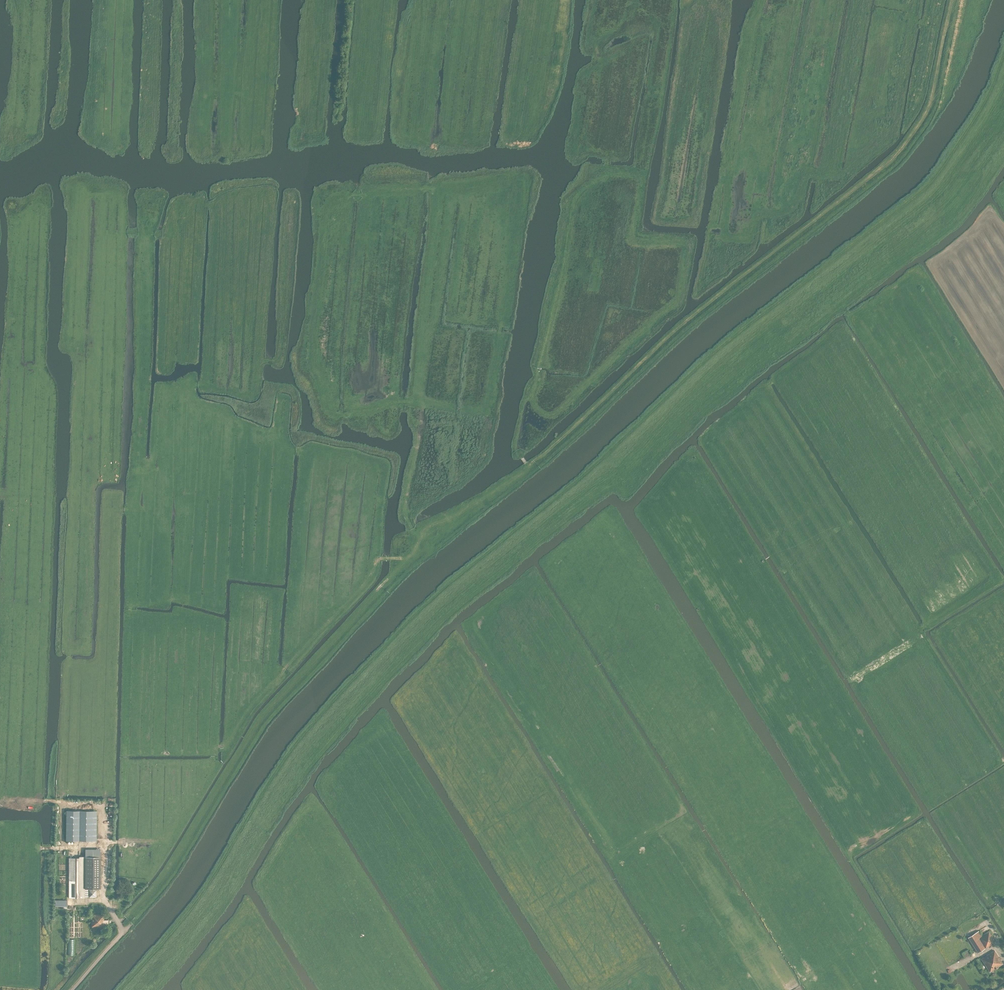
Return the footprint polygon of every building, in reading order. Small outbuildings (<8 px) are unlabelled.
[(67,810),(66,840),(96,840),(96,810),(67,810)] [(85,857),(84,857),(68,857),(69,897),(85,897),(85,888),(100,888),(101,857),(85,856),(85,857)] [(92,914),(92,926),(104,926),(104,924),(108,924),(108,919),(104,919),(104,914),(92,914)] [(978,953),(985,948),(979,938),(982,936),(982,935),(979,930),(968,937),(978,953)] [(979,938),(985,948),(995,941),(988,931),(982,935),(982,936),(979,938)] [(995,950),(981,958),(990,972),(1003,963),(995,950)]
